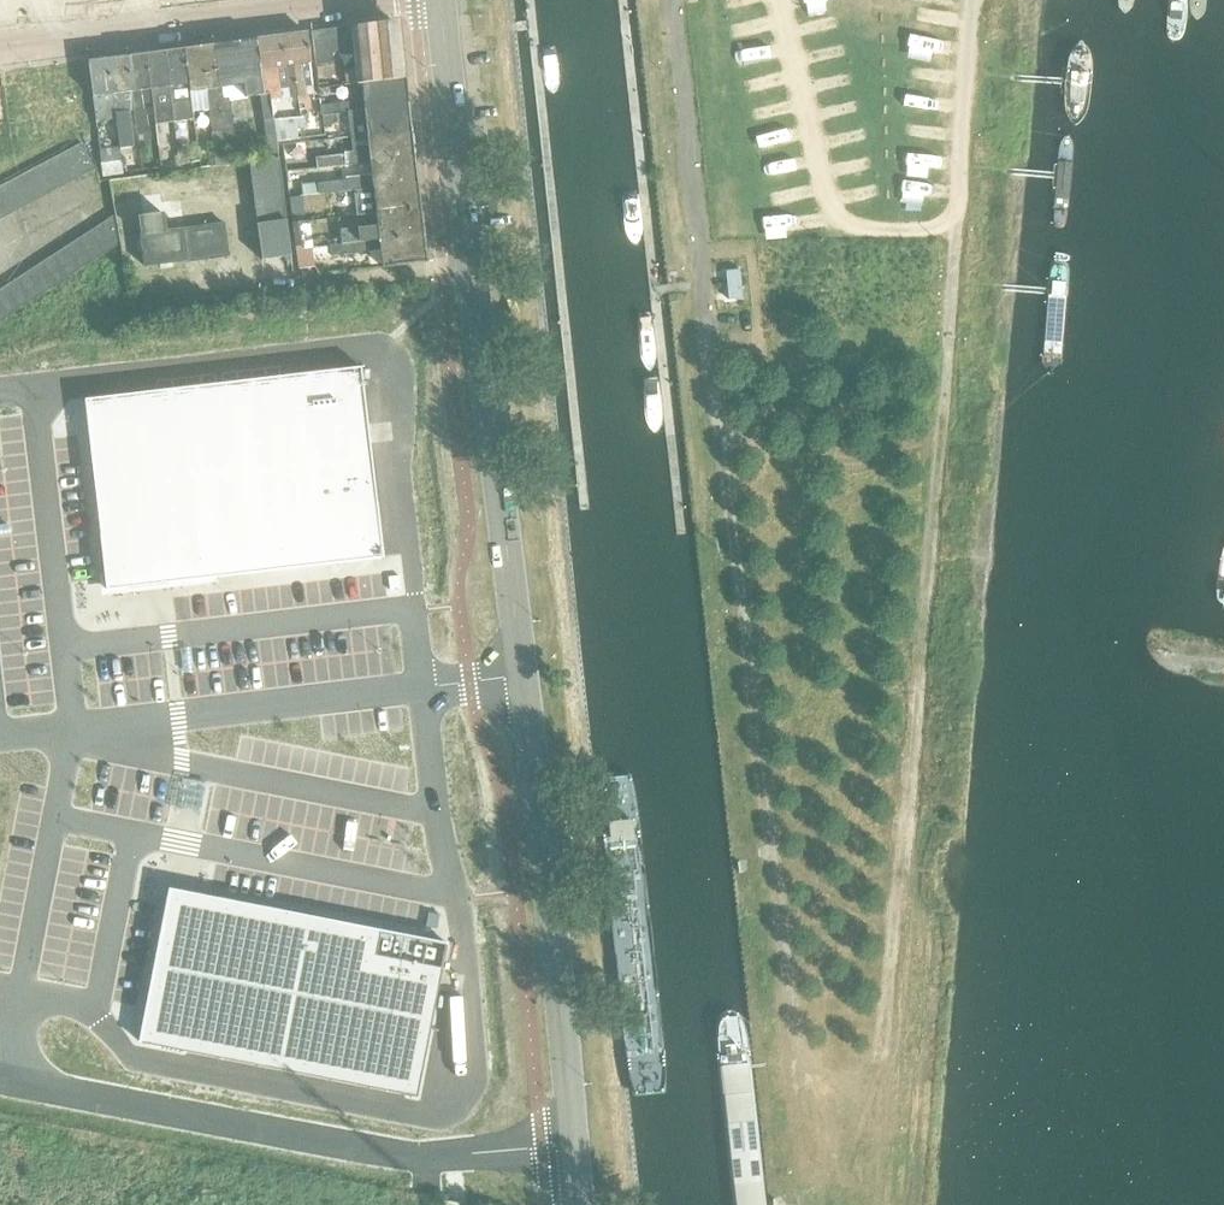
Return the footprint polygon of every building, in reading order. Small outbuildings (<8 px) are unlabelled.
[(1118,7),(1124,14),(1131,8),(1134,0),(1117,0),(1118,7)] [(1190,6),(1191,14),(1197,20),(1204,14),(1206,8),(1207,0),(1190,0),(1190,6)] [(712,10),(712,22),(739,21),(739,9),(712,10)] [(357,59),(406,53),(403,27),(393,20),(329,29),(314,31),(318,64),(331,62),(330,52),(356,49),(357,59)] [(908,47),(935,49),(936,27),(909,25),(908,47)] [(800,47),(834,46),(833,31),(800,32),(800,47)] [(308,32),(283,35),(292,96),(300,96),(300,97),(306,97),(305,87),(313,86),(310,64),(313,63),(308,32)] [(266,93),(272,93),(273,99),(292,96),(283,35),(258,39),(266,93)] [(278,153),(276,135),(274,119),(272,99),(273,99),(272,93),(266,93),(258,39),(214,45),(228,151),(234,150),(227,87),(248,84),(249,96),(257,95),(258,104),(261,104),(267,154),(278,153)] [(218,168),(229,167),(228,151),(214,45),(184,49),(192,112),(212,109),(215,132),(213,132),(218,168)] [(192,112),(184,49),(166,51),(170,88),(174,122),(192,119),(192,112)] [(148,54),(153,90),(155,106),(157,124),(174,122),(170,88),(166,51),(148,54)] [(345,85),(366,82),(408,77),(406,53),(357,59),(359,70),(344,71),(345,85)] [(148,54),(129,56),(135,93),(136,111),(139,130),(148,129),(145,107),(155,106),(153,90),(148,54)] [(118,119),(122,148),(122,150),(136,149),(131,111),(136,111),(135,93),(129,56),(111,59),(118,119)] [(97,122),(118,119),(111,59),(90,61),(97,122)] [(347,112),(411,105),(408,77),(366,82),(367,96),(353,98),(354,102),(320,104),(321,114),(322,114),(336,113),(338,112),(347,112)] [(752,90),(730,93),(731,105),(754,102),(752,90)] [(371,136),(414,131),(411,105),(347,112),(350,137),(370,135),(371,136)] [(336,119),(336,113),(322,114),(323,127),(329,127),(336,119)] [(274,119),(276,135),(278,135),(278,140),(298,138),(297,128),(304,127),(303,116),(274,119)] [(903,146),(934,144),(933,129),(902,131),(903,146)] [(320,168),(372,162),(372,161),(417,156),(414,131),(371,136),(372,150),(347,152),(347,154),(319,157),(320,168)] [(97,170),(82,143),(0,186),(0,221),(97,170)] [(122,150),(122,148),(101,151),(105,176),(125,174),(122,150)] [(419,183),(417,156),(372,161),(372,162),(374,173),(348,176),(348,178),(317,182),(317,181),(301,183),(302,195),(345,190),(345,191),(419,183)] [(280,158),(264,160),(251,161),(263,260),(292,256),(280,158)] [(903,186),(934,188),(935,174),(904,172),(903,186)] [(419,183),(355,190),(358,216),(376,214),(422,209),(419,183)] [(345,244),(425,235),(422,209),(376,214),(377,225),(341,229),(342,243),(342,245),(345,244)] [(123,243),(117,214),(0,291),(0,323),(123,243)] [(188,261),(230,256),(226,223),(168,231),(165,214),(142,217),(144,235),(142,235),(146,266),(188,260),(188,261)] [(291,222),(293,240),(310,238),(308,219),(291,222)] [(342,245),(342,243),(312,247),(310,238),(293,240),(297,267),(314,264),(313,259),(346,253),(380,249),(382,267),(428,262),(425,235),(345,244),(342,245)] [(739,269),(725,270),(728,299),(742,298),(739,269)] [(222,383),(84,399),(93,476),(100,534),(99,534),(104,575),(105,575),(106,589),(217,576),(217,577),(293,568),(383,557),(377,502),(376,502),(369,444),(360,367),(222,383)] [(140,1040),(139,1042),(269,1068),(416,1096),(429,1030),(446,943),(324,919),(204,895),(204,896),(186,892),(166,905),(153,972),(140,1040)]
